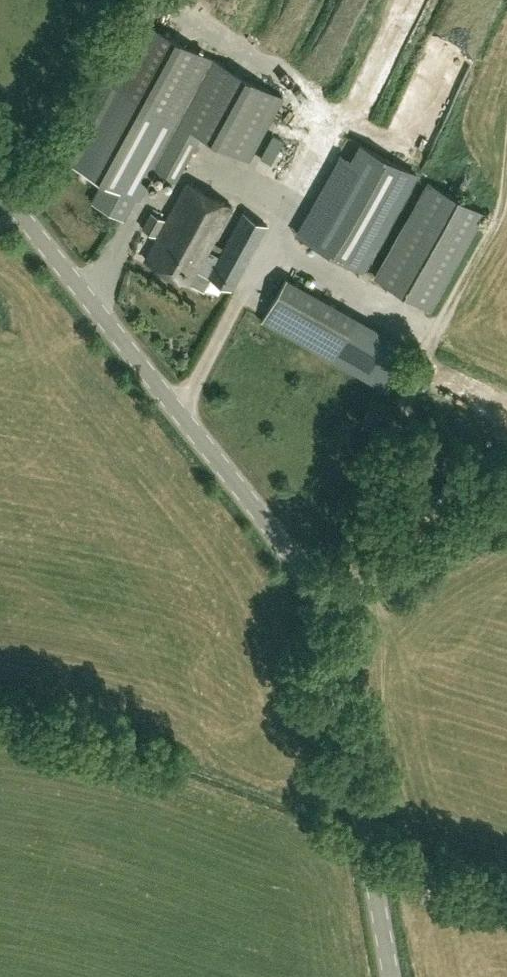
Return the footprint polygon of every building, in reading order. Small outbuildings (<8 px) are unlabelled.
[(250,161),(285,97),(215,59),(139,18),(63,157),(139,199),(175,133),(196,144),(201,135),(250,161)] [(306,176),(314,150),(287,143),(280,169),(306,176)] [(306,238),(362,270),(416,175),(360,144),(306,238)] [(163,229),(160,234),(145,260),(189,284),(197,270),(232,290),(267,226),(243,212),(224,247),(213,241),(232,207),(188,182),(163,229)] [(271,196),(285,200),(289,188),(275,184),(271,196)] [(432,310),(486,216),(430,184),(376,278),(432,310)] [(156,232),(160,234),(163,229),(159,227),(164,219),(151,212),(142,228),(155,235),(156,232)] [(304,288),(302,294),(284,288),(268,335),(347,362),(365,309),(304,288)]
